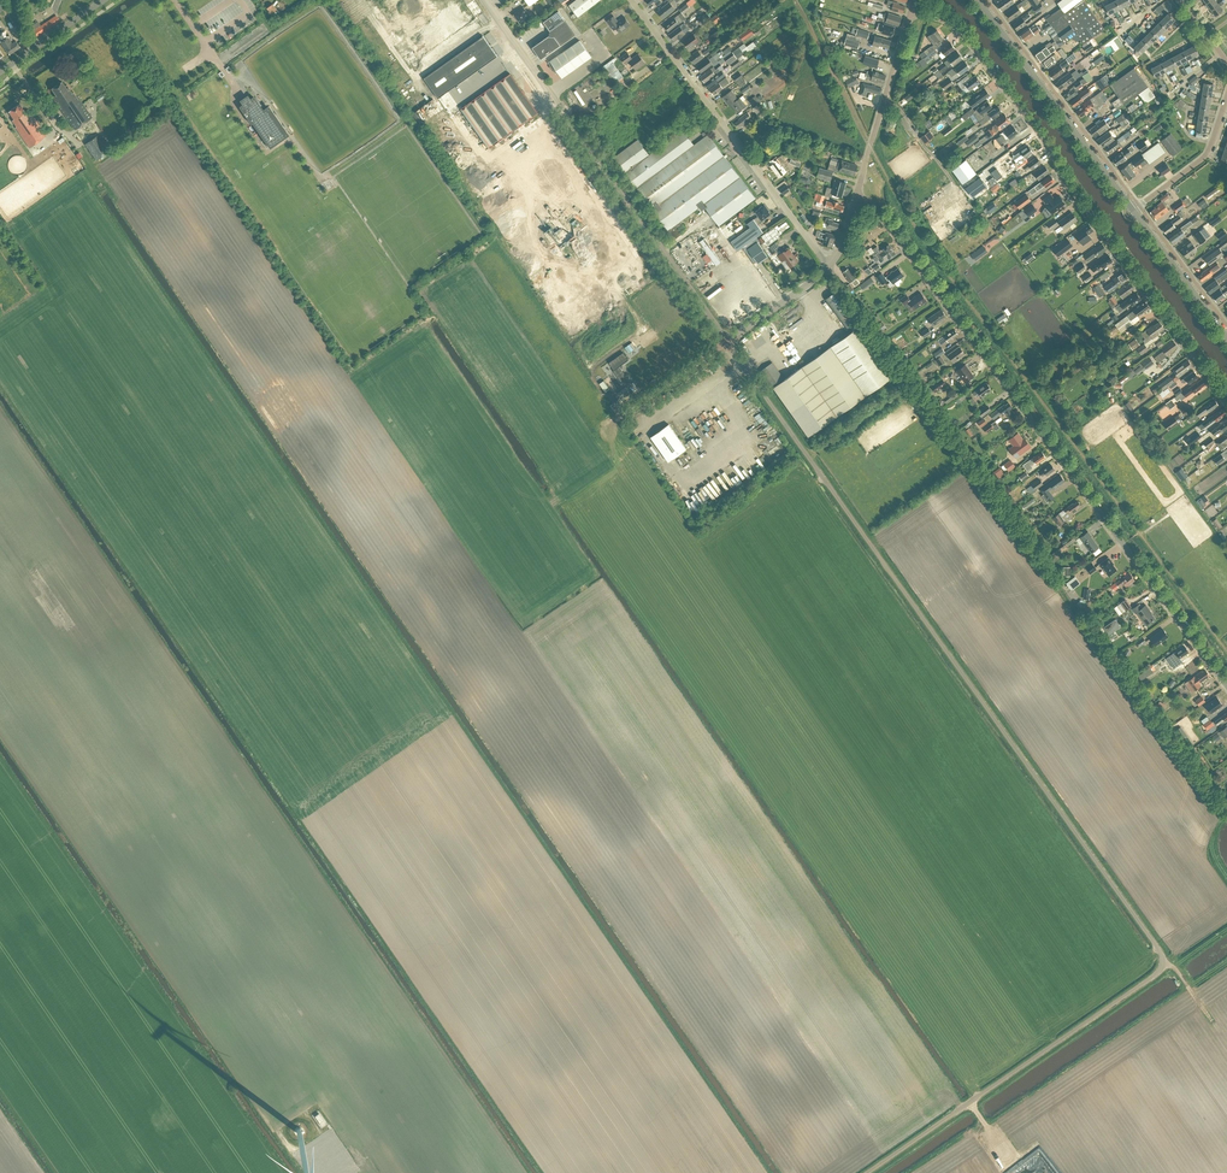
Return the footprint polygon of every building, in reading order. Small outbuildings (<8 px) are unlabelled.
[(578,17),(600,0),(575,0),(569,5),(578,17)] [(683,14),(691,8),(690,7),(696,2),(695,0),(690,0),(687,3),(679,9),(682,12),(683,14)] [(890,0),(888,0),(886,5),(892,7),(891,11),(896,12),(896,11),(903,13),(905,6),(898,5),(899,3),(894,2),(894,1),(890,0)] [(1015,1),(1014,0),(1002,0),(997,3),(1002,10),(1015,1)] [(1006,12),(1011,19),(1022,12),(1019,8),(1022,6),(1023,7),(1027,4),(1026,2),(1028,1),(1027,0),(1024,0),(1006,12)] [(1050,24),(1059,38),(1063,43),(1072,36),(1076,41),(1080,38),(1083,43),(1104,29),(1083,0),(1064,14),(1050,24)] [(1056,3),(1060,8),(1063,13),(1081,0),(1060,0),(1056,3)] [(1116,10),(1119,9),(1120,8),(1115,0),(1110,3),(1115,12),(1117,11),(1116,10)] [(1122,0),(1115,0),(1120,8),(1119,9),(1121,12),(1124,11),(1123,8),(1126,7),(1122,0)] [(1206,4),(1210,10),(1218,4),(1215,0),(1211,0),(1206,4)] [(1221,5),(1223,3),(1222,1),(1218,4),(1210,10),(1215,16),(1222,10),(1219,5),(1220,4),(1221,5)] [(663,19),(675,9),(669,2),(657,11),(663,19)] [(270,3),(263,6),(268,14),(274,10),(270,3)] [(1034,8),(1037,12),(1044,7),(1041,3),(1034,8)] [(1115,12),(1110,3),(1104,6),(1108,14),(1111,13),(1112,14),(1115,12)] [(523,7),(513,14),(520,24),(530,17),(523,7)] [(1048,22),(1050,24),(1064,14),(1063,13),(1060,8),(1046,19),(1048,22)] [(532,47),(541,59),(575,34),(558,11),(543,22),(550,30),(549,35),(532,47)] [(884,14),(879,12),(878,17),(886,19),(885,22),(899,26),(901,17),(889,14),(888,14),(885,13),(884,14)] [(1013,24),(1017,30),(1022,26),(1023,26),(1027,23),(1025,21),(1031,16),(1028,12),(1019,19),(1019,20),(1013,24)] [(711,18),(707,13),(698,20),(702,25),(711,18)] [(1170,25),(1175,20),(1168,13),(1165,16),(1164,15),(1162,17),(1170,25)] [(715,24),(721,20),(716,14),(711,18),(715,24)] [(32,29),(34,32),(36,36),(59,21),(56,15),(41,25),(38,22),(30,27),(32,29)] [(675,18),(674,17),(665,24),(666,26),(665,27),(668,31),(678,24),(679,25),(683,21),(678,15),(675,18)] [(626,29),(626,28),(630,24),(625,17),(618,21),(614,16),(607,21),(613,29),(616,27),(619,33),(622,30),(623,31),(626,29)] [(1165,29),(1170,25),(1162,17),(1160,19),(1161,20),(1159,22),(1165,29)] [(1161,33),(1165,29),(1159,22),(1156,25),(1155,24),(1154,25),(1161,33)] [(893,32),(895,27),(884,24),(884,25),(879,23),(878,27),(893,32)] [(683,30),(685,28),(682,24),(669,34),(673,41),(677,38),(678,39),(683,35),(682,34),(684,32),(683,30)] [(1157,37),(1161,33),(1154,25),(1151,27),(1152,29),(1151,30),(1157,37)] [(1025,41),(1040,30),(1038,26),(1032,30),(1029,27),(1020,34),(1025,41)] [(892,36),(893,32),(878,27),(876,30),(881,32),(881,33),(892,36)] [(750,28),(739,35),(743,41),(754,33),(750,28)] [(855,35),(868,39),(870,32),(857,28),(855,35)] [(943,39),(937,30),(927,37),(934,45),(932,47),(934,50),(941,44),(939,41),(943,39)] [(1153,41),(1157,37),(1151,30),(1148,33),(1147,32),(1145,34),(1153,41)] [(10,54),(20,47),(16,41),(12,43),(7,36),(6,37),(3,31),(0,33),(0,40),(0,41),(0,42),(5,49),(10,54)] [(696,32),(693,34),(684,41),(688,48),(695,43),(697,46),(703,42),(701,39),(700,39),(696,32)] [(1149,45),(1153,41),(1145,34),(1143,36),(1144,37),(1142,39),(1149,45)] [(498,56),(492,48),(491,48),(490,46),(483,35),(483,36),(478,39),(424,78),(438,98),(492,59),(497,56),(498,56)] [(1123,45),(1117,35),(1108,41),(1115,51),(1123,45)] [(1125,39),(1129,44),(1133,39),(1129,35),(1125,39)] [(888,48),(891,41),(880,38),(875,36),(872,45),(878,47),(879,45),(888,48)] [(713,40),(711,37),(704,42),(706,45),(713,40)] [(860,43),(846,38),(845,42),(841,41),(840,44),(844,45),(845,45),(844,47),(850,49),(851,47),(858,49),(860,43)] [(1144,49),(1149,45),(1142,39),(1140,41),(1139,40),(1137,42),(1144,49)] [(550,61),(548,62),(555,73),(557,72),(562,78),(592,57),(580,40),(550,61)] [(1086,52),(1093,46),(1089,40),(1082,45),(1084,47),(1083,48),(1086,52)] [(1040,60),(1059,47),(1055,41),(1051,44),(1053,46),(1048,49),(1046,45),(1041,49),(1041,50),(1036,54),(1040,60)] [(945,56),(944,55),(954,48),(950,42),(940,49),(942,52),(939,55),(942,59),(945,56)] [(1139,54),(1144,49),(1137,42),(1135,44),(1136,45),(1133,48),(1139,54)] [(744,44),(731,50),(734,57),(747,51),(744,44)] [(1194,56),(1198,54),(1194,45),(1188,49),(1193,58),(1195,57),(1194,56)] [(934,50),(932,47),(931,46),(925,51),(927,55),(934,50)] [(1190,60),(1193,58),(1188,49),(1182,52),(1187,60),(1189,58),(1190,60)] [(694,64),(703,58),(697,50),(693,54),(693,55),(690,57),(694,64)] [(932,57),(937,53),(935,50),(923,58),(926,62),(932,58),(932,57)] [(946,65),(960,55),(957,51),(947,58),(948,59),(944,62),(946,65)] [(629,61),(636,70),(645,63),(638,54),(632,58),(628,52),(620,58),(625,64),(629,61)] [(1184,61),(1187,60),(1182,52),(1177,54),(1182,64),(1184,63),(1184,61)] [(1056,60),(1058,59),(1055,54),(1052,55),(1043,61),(1048,67),(1056,61),(1056,60)] [(1179,65),(1182,64),(1177,54),(1172,57),(1176,65),(1179,64),(1179,65)] [(962,59),(960,55),(946,65),(939,70),(941,73),(952,65),(953,66),(962,59)] [(730,64),(734,68),(741,63),(740,63),(744,60),(741,56),(730,64)] [(1173,67),(1176,65),(1172,57),(1167,60),(1172,69),(1174,68),(1173,67)] [(697,67),(701,72),(712,64),(708,59),(697,67)] [(704,72),(705,73),(700,76),(705,83),(730,64),(727,60),(721,64),(721,65),(715,69),(713,66),(711,68),(710,68),(704,72)] [(1063,68),(1069,64),(1066,60),(1049,73),(1053,79),(1065,71),(1063,68)] [(1169,71),(1172,69),(1167,60),(1162,63),(1166,71),(1168,70),(1169,71)] [(959,75),(969,67),(965,61),(955,69),(954,67),(948,72),(951,76),(957,71),(959,75)] [(624,77),(613,63),(606,69),(617,83),(624,77)] [(1163,73),(1166,71),(1162,63),(1156,66),(1161,75),(1163,74),(1163,73)] [(1078,72),(1080,71),(1075,65),(1067,70),(1069,73),(1075,69),(1078,72)] [(1161,75),(1156,66),(1150,69),(1155,77),(1158,75),(1158,77),(1161,75)] [(1140,92),(1147,87),(1133,68),(1109,85),(1118,98),(1111,103),(1116,109),(1140,92)] [(660,70),(655,73),(659,79),(664,75),(660,70)] [(708,88),(725,75),(722,71),(705,83),(708,88)] [(875,72),(872,71),(872,72),(868,71),(867,74),(863,73),(861,78),(865,79),(866,78),(877,82),(878,81),(883,83),(886,75),(878,73),(876,72),(875,72)] [(736,82),(741,78),(743,76),(740,72),(733,78),(736,82)] [(1077,94),(1075,91),(1078,89),(1078,88),(1086,82),(1087,82),(1092,78),(1088,72),(1082,76),(1084,79),(1082,80),(1082,79),(1075,85),(1070,89),(1071,90),(1064,95),(1067,100),(1073,96),(1074,97),(1077,94)] [(655,73),(650,77),(654,83),(659,79),(655,73)] [(1067,77),(1064,79),(1063,77),(1059,80),(1059,81),(1056,83),(1060,89),(1063,87),(1064,87),(1068,84),(1068,85),(1075,80),(1070,73),(1067,75),(1067,77)] [(538,113),(510,74),(455,112),(483,152),(538,113)] [(664,75),(659,79),(664,85),(669,81),(664,75)] [(965,77),(957,83),(963,90),(968,86),(970,89),(972,88),(974,90),(978,88),(976,85),(980,82),(975,75),(968,81),(965,77)] [(1196,75),(1189,81),(1192,85),(1199,79),(1196,75)] [(849,88),(859,82),(856,78),(852,76),(845,80),(849,88)] [(650,77),(645,80),(654,92),(659,88),(654,83),(650,77)] [(722,88),(729,82),(726,78),(710,90),(714,95),(723,88),(722,88)] [(745,83),(741,78),(736,82),(740,87),(745,83)] [(950,78),(941,85),(944,89),(953,83),(950,78)] [(1095,82),(1100,90),(1107,85),(1101,78),(1095,82)] [(659,79),(654,83),(659,88),(664,85),(659,79)] [(645,80),(641,84),(649,96),(654,92),(645,80)] [(93,117),(83,104),(80,99),(78,99),(73,93),(72,93),(68,88),(67,89),(65,86),(62,81),(61,82),(59,81),(57,83),(57,84),(52,88),(57,95),(53,98),(75,129),(93,117)] [(880,95),(882,88),(876,87),(876,86),(872,85),(863,83),(859,94),(865,96),(867,91),(880,95)] [(1212,91),(1213,84),(1204,83),(1203,87),(1202,87),(1201,89),(1212,91)] [(641,84),(636,88),(644,99),(649,96),(641,84)] [(744,94),(751,89),(748,85),(741,90),(744,94)] [(636,88),(631,91),(640,103),(644,99),(636,88)] [(1082,100),(1091,93),(1087,88),(1078,95),(1075,97),(1075,98),(1070,102),(1071,103),(1071,104),(1072,105),(1073,106),(1078,103),(1079,103),(1083,101),(1082,100)] [(1184,88),(1181,92),(1186,95),(1188,97),(1191,93),(1184,88)] [(982,100),(989,95),(985,89),(978,95),(978,96),(969,103),(972,107),(982,100)] [(728,106),(730,104),(738,99),(732,90),(722,97),(728,106)] [(907,102),(917,94),(914,90),(904,97),(907,102)] [(1100,96),(1104,94),(1102,90),(1083,104),(1083,105),(1080,108),(1076,111),(1081,117),(1085,114),(1088,112),(1089,111),(1088,110),(1092,107),(1092,106),(1094,105),(1095,107),(1099,110),(1105,102),(1100,96)] [(631,91),(626,95),(635,107),(640,103),(631,91)] [(676,91),(671,94),(675,100),(680,97),(676,91)] [(671,94),(666,98),(670,104),(675,100),(671,94)] [(753,105),(759,101),(755,96),(749,100),(753,105)] [(248,97),(241,101),(243,104),(239,106),(247,117),(248,116),(269,148),(288,134),(269,106),(263,110),(253,97),(249,99),(248,97)] [(680,97),(675,100),(680,106),(684,102),(680,97)] [(740,97),(738,99),(730,104),(737,113),(746,106),(740,97)] [(666,98),(661,102),(670,113),(675,110),(670,104),(666,98)] [(675,100),(670,104),(675,110),(680,106),(675,100)] [(973,113),(979,121),(986,116),(985,115),(988,113),(987,111),(992,107),(989,104),(990,103),(989,101),(988,101),(987,101),(974,110),(973,108),(962,116),(965,120),(973,113)] [(1184,106),(1183,106),(1178,102),(1177,101),(1174,104),(1181,110),(1184,106)] [(661,102),(656,105),(665,117),(670,113),(661,102)] [(1126,107),(1129,112),(1135,108),(1132,103),(1126,107)] [(20,104),(9,111),(14,119),(12,120),(17,127),(15,128),(29,148),(46,136),(28,109),(25,111),(20,104)] [(656,105),(652,109),(660,120),(665,117),(656,105)] [(757,114),(756,114),(759,117),(764,114),(761,110),(761,111),(757,105),(753,108),(757,114)] [(997,114),(1002,111),(1001,110),(1001,109),(1000,108),(999,107),(995,109),(988,113),(985,115),(986,116),(979,121),(982,125),(992,117),(993,119),(997,116),(997,114)] [(652,109),(647,112),(655,124),(660,120),(652,109)] [(647,112),(642,116),(647,123),(651,128),(655,124),(647,112)] [(746,121),(751,117),(748,112),(738,119),(739,120),(735,123),(738,127),(739,126),(740,128),(743,126),(743,127),(748,123),(746,121)] [(997,126),(1008,118),(1005,114),(994,122),(995,124),(993,126),(992,126),(988,129),(990,132),(995,129),(994,128),(997,126)] [(1125,118),(1122,114),(1115,119),(1119,123),(1125,118)] [(1125,118),(1119,123),(1122,127),(1132,120),(1129,115),(1125,118)] [(1010,122),(1008,118),(997,126),(994,128),(995,129),(990,132),(991,132),(987,135),(990,138),(997,132),(997,131),(999,129),(1000,130),(1010,122)] [(1099,134),(1109,127),(1103,119),(1089,129),(1094,136),(1098,133),(1099,134)] [(689,130),(693,135),(702,128),(699,123),(689,130)] [(1205,133),(1206,126),(1195,124),(1195,128),(1196,128),(1196,132),(1205,133)] [(1145,125),(1136,132),(1140,137),(1149,130),(1145,125)] [(1000,136),(996,139),(1000,144),(1006,140),(1005,139),(1008,137),(1010,139),(1015,136),(1014,135),(1018,132),(1013,126),(1005,132),(1004,131),(999,134),(1000,136)] [(694,145),(682,130),(649,155),(638,140),(614,158),(624,171),(668,230),(668,231),(675,239),(682,234),(676,227),(677,226),(678,227),(683,224),(680,221),(699,208),(701,211),(706,208),(719,226),(744,207),(749,203),(756,198),(708,135),(694,145)] [(930,130),(924,135),(928,141),(934,136),(930,130)] [(1119,142),(1132,133),(1130,130),(1108,146),(1105,149),(1108,153),(1112,150),(1113,150),(1120,145),(1119,143),(1119,142)] [(123,131),(116,136),(120,140),(126,136),(123,131)] [(1106,145),(1114,139),(1108,131),(1096,140),(1102,147),(1105,144),(1106,145)] [(1172,156),(1182,148),(1170,133),(1160,141),(1172,156)] [(98,135),(85,144),(97,160),(110,151),(98,135)] [(966,136),(957,142),(959,145),(968,138),(966,136)] [(972,137),(966,142),(969,146),(975,141),(972,137)] [(994,138),(982,146),(987,154),(999,145),(994,138)] [(1144,141),(1137,146),(1141,151),(1148,146),(1144,141)] [(1141,154),(1147,162),(1149,164),(1165,152),(1158,142),(1141,154)] [(1020,152),(1017,155),(1021,160),(1019,161),(1022,164),(1027,161),(1025,158),(1033,153),(1028,145),(1020,151),(1020,152)] [(1114,163),(1115,164),(1116,165),(1121,161),(1121,162),(1126,158),(1125,157),(1131,153),(1130,153),(1134,150),(1134,149),(1131,145),(1127,148),(1128,149),(1122,153),(1121,152),(1115,157),(1116,158),(1113,160),(1113,161),(1113,162),(1114,163)] [(1135,174),(1131,169),(1134,167),(1140,163),(1142,166),(1147,162),(1141,154),(1141,153),(1130,161),(1131,162),(1128,164),(1121,169),(1128,179),(1135,174)] [(770,166),(778,177),(786,172),(780,163),(784,161),(780,156),(777,158),(776,157),(770,161),(772,164),(770,166)] [(1032,169),(1041,163),(1037,157),(1023,167),(1026,170),(1031,167),(1032,169)] [(841,163),(831,159),(828,169),(838,172),(839,170),(854,175),(857,165),(841,160),(841,163)] [(952,170),(962,184),(976,173),(966,159),(952,170)] [(1013,166),(1010,161),(1007,163),(1010,168),(1011,170),(1015,167),(1019,165),(1017,162),(1013,165),(1014,165),(1013,166)] [(1166,163),(1158,169),(1162,175),(1170,169),(1166,163)] [(1038,179),(1049,172),(1044,166),(1039,170),(1038,169),(1034,172),(1038,179)] [(830,181),(833,172),(819,167),(816,177),(830,181)] [(1027,186),(1033,181),(1028,175),(1022,179),(1027,186)] [(1046,187),(1054,181),(1050,175),(1039,183),(1034,187),(1037,191),(1045,185),(1046,187)] [(1012,187),(1018,183),(1015,178),(1009,183),(1012,187)] [(842,196),(846,182),(835,179),(831,193),(842,196)] [(993,193),(1000,188),(997,184),(990,188),(993,193)] [(787,185),(780,190),(783,195),(790,190),(787,185)] [(1218,186),(1205,196),(1207,198),(1220,189),(1218,186)] [(822,204),(824,196),(818,194),(816,202),(822,204)] [(1019,209),(1031,200),(1027,194),(1015,202),(1019,209)] [(1059,208),(1065,203),(1062,200),(1063,199),(1061,196),(1060,196),(1059,195),(1054,199),(1051,194),(1043,200),(1046,205),(1052,214),(1060,208),(1059,208)] [(982,208),(985,206),(980,199),(977,201),(982,208)] [(1204,199),(1198,203),(1201,208),(1208,204),(1204,199)] [(1181,209),(1185,205),(1182,200),(1171,207),(1175,213),(1177,212),(1181,209)] [(842,211),(844,206),(839,204),(839,203),(833,201),(832,202),(826,201),(825,206),(842,211)] [(1161,216),(1168,211),(1161,202),(1155,207),(1156,208),(1150,212),(1155,219),(1161,215),(1161,216)] [(997,208),(994,203),(987,208),(990,213),(997,208)] [(768,209),(764,204),(760,208),(755,212),(758,216),(753,219),(757,224),(771,214),(767,210),(768,209)] [(1032,204),(1024,210),(1029,216),(1037,210),(1032,204)] [(972,217),(977,213),(972,206),(967,210),(972,217)] [(932,208),(925,211),(935,233),(942,229),(932,208)] [(1057,223),(1054,218),(1043,225),(1046,229),(1049,227),(1051,230),(1060,224),(1064,229),(1069,226),(1072,229),(1076,226),(1073,223),(1077,220),(1071,213),(1059,222),(1057,223)] [(1182,219),(1180,217),(1179,216),(1171,222),(1171,221),(1166,225),(1166,226),(1162,229),(1165,233),(1170,229),(1171,230),(1175,227),(1173,225),(1182,219)] [(1212,227),(1222,220),(1219,216),(1209,223),(1212,227)] [(837,229),(839,224),(832,222),(833,220),(826,218),(824,223),(827,223),(826,227),(835,230),(836,228),(837,229)] [(1186,228),(1192,223),(1190,220),(1168,236),(1173,243),(1178,240),(1179,240),(1185,235),(1183,231),(1187,228),(1186,228)] [(1088,234),(1093,230),(1088,223),(1074,234),(1083,245),(1091,239),(1088,234)] [(773,227),(761,236),(769,246),(780,238),(773,227)] [(861,236),(867,232),(864,227),(858,232),(861,236)] [(757,236),(750,228),(731,242),(737,250),(757,236)] [(832,247),(835,235),(826,233),(826,234),(820,232),(821,231),(817,230),(815,236),(818,237),(824,239),(823,244),(832,247)] [(1193,235),(1200,244),(1206,239),(1199,230),(1193,235)] [(716,266),(722,262),(704,239),(699,242),(716,266)] [(1072,245),(1067,239),(1058,246),(1062,253),(1072,245)] [(1186,247),(1181,250),(1188,258),(1189,257),(1190,258),(1193,255),(1192,254),(1197,250),(1190,241),(1184,245),(1186,247)] [(758,242),(747,249),(758,264),(768,257),(758,242)] [(773,255),(781,249),(776,243),(768,249),(773,255)] [(1102,253),(1106,250),(1102,243),(1096,247),(1095,247),(1083,256),(1087,261),(1096,255),(1098,257),(1103,254),(1102,253)] [(878,259),(892,249),(889,244),(880,250),(877,246),(872,249),(874,252),(872,254),(874,257),(875,256),(878,259)] [(988,252),(983,246),(971,255),(975,261),(988,252)] [(789,248),(777,257),(778,257),(781,262),(781,263),(785,260),(790,268),(799,261),(796,257),(799,255),(796,257),(795,256),(798,254),(797,253),(793,256),(792,254),(792,253),(789,248)] [(1209,264),(1223,254),(1219,248),(1205,258),(1209,264)] [(896,253),(892,249),(878,259),(880,263),(888,257),(888,259),(896,253)] [(1028,263),(1035,258),(1031,253),(1024,258),(1025,258),(1028,262),(1028,263)] [(1106,263),(1111,260),(1111,259),(1111,258),(1109,256),(1108,255),(1104,258),(1104,257),(1098,261),(1098,262),(1091,267),(1093,271),(1101,266),(1103,267),(1107,264),(1106,263)] [(1201,273),(1202,273),(1198,276),(1198,277),(1198,278),(1199,280),(1200,280),(1201,281),(1207,277),(1208,277),(1209,277),(1211,276),(1211,275),(1221,268),(1216,262),(1207,268),(1201,273)] [(1083,263),(1075,269),(1078,273),(1086,268),(1083,263)] [(900,279),(904,276),(898,268),(885,278),(882,273),(876,277),(882,284),(889,279),(893,284),(894,283),(896,285),(898,286),(900,285),(900,283),(902,281),(900,279)] [(1218,283),(1226,277),(1226,270),(1226,268),(1214,278),(1215,280),(1205,287),(1209,294),(1215,290),(1220,286),(1218,283)] [(846,276),(850,283),(852,282),(855,286),(860,283),(852,273),(852,274),(848,269),(844,272),(846,276)] [(699,280),(707,291),(719,283),(711,272),(699,280)] [(1105,287),(1108,292),(1112,289),(1117,285),(1118,285),(1120,283),(1121,284),(1124,282),(1123,281),(1128,278),(1123,272),(1113,279),(1114,281),(1105,287)] [(1086,282),(1092,277),(1089,273),(1083,278),(1086,282)] [(874,282),(872,279),(870,277),(861,284),(864,288),(866,287),(867,288),(870,286),(874,282)] [(1130,291),(1135,288),(1131,282),(1125,287),(1124,285),(1117,291),(1122,299),(1131,292),(1130,291)] [(1099,297),(1105,293),(1098,283),(1092,288),(1099,297)] [(1219,288),(1220,289),(1212,295),(1216,301),(1220,299),(1224,296),(1224,294),(1226,292),(1226,283),(1219,288)] [(857,320),(835,291),(824,299),(846,328),(857,320)] [(915,310),(927,301),(921,293),(910,300),(907,295),(901,299),(905,305),(909,302),(915,310)] [(1135,303),(1140,299),(1138,296),(1138,295),(1137,294),(1136,294),(1136,293),(1127,299),(1120,304),(1123,309),(1130,304),(1132,305),(1133,305),(1134,305),(1135,304),(1135,303)] [(1111,306),(1117,302),(1112,296),(1108,299),(1110,301),(1108,302),(1111,306)] [(1138,316),(1149,308),(1145,302),(1144,303),(1143,302),(1142,303),(1134,310),(1115,324),(1121,332),(1133,323),(1130,320),(1137,314),(1138,316)] [(940,320),(946,316),(941,309),(929,318),(934,326),(941,321),(940,320)] [(1005,314),(997,319),(999,322),(1007,317),(1005,314)] [(1115,314),(1111,317),(1113,319),(1107,323),(1108,325),(1118,318),(1115,314)] [(793,329),(806,320),(804,317),(791,327),(793,329)] [(880,332),(886,327),(882,322),(876,327),(880,332)] [(1159,322),(1154,326),(1157,330),(1145,339),(1143,340),(1145,343),(1152,338),(1159,333),(1158,332),(1164,328),(1159,322)] [(1157,330),(1154,326),(1153,325),(1146,330),(1141,333),(1145,339),(1157,330)] [(773,387),(808,436),(893,375),(858,326),(784,379),(772,362),(760,371),(772,388),(773,387)] [(924,338),(932,333),(928,328),(921,333),(924,338)] [(953,338),(958,334),(955,330),(950,333),(950,332),(944,336),(944,337),(944,338),(943,336),(938,340),(941,344),(947,340),(948,342),(953,338)] [(795,332),(785,340),(787,342),(797,334),(795,332)] [(1133,350),(1140,345),(1135,338),(1128,343),(1133,350)] [(1172,350),(1177,346),(1174,341),(1172,342),(1171,341),(1161,348),(1163,351),(1154,357),(1158,362),(1173,351),(1172,350)] [(623,347),(627,353),(634,347),(630,342),(623,347)] [(1148,349),(1144,344),(1137,349),(1141,354),(1148,349)] [(965,354),(959,346),(948,355),(953,362),(965,354)] [(937,358),(945,352),(942,348),(934,354),(937,358)] [(630,381),(619,366),(629,360),(623,352),(608,363),(614,370),(613,371),(624,385),(630,381)] [(945,361),(941,356),(934,360),(939,366),(945,361)] [(1154,363),(1149,356),(1141,362),(1146,369),(1154,363)] [(1175,374),(1171,377),(1174,382),(1179,378),(1178,378),(1188,370),(1188,369),(1192,366),(1188,360),(1173,371),(1175,374)] [(965,382),(974,376),(965,365),(957,371),(965,382)] [(1130,378),(1136,374),(1133,370),(1127,374),(1130,378)] [(1189,383),(1198,376),(1193,370),(1184,377),(1185,377),(1181,379),(1184,383),(1187,380),(1189,383)] [(1170,376),(1152,389),(1156,395),(1174,382),(1171,377),(1170,376)] [(935,392),(946,384),(942,378),(931,386),(935,392)] [(1197,382),(1187,389),(1187,388),(1174,398),(1177,401),(1180,399),(1180,400),(1185,397),(1184,395),(1189,392),(1193,390),(1194,392),(1200,389),(1200,387),(1205,384),(1202,379),(1197,383),(1197,382)] [(609,389),(603,380),(599,383),(605,392),(609,389)] [(982,397),(992,390),(986,383),(973,392),(975,395),(979,393),(982,397)] [(629,393),(625,387),(617,393),(619,396),(623,393),(625,396),(629,393)] [(611,391),(607,394),(613,403),(617,400),(611,391)] [(937,408),(931,411),(935,416),(940,412),(941,412),(941,411),(941,410),(942,410),(942,409),(945,401),(939,399),(937,408)] [(1213,408),(1217,404),(1217,402),(1216,401),(1215,401),(1214,400),(1211,402),(1210,401),(1205,406),(1195,413),(1198,416),(1201,415),(1207,410),(1209,412),(1213,408)] [(1010,408),(1012,406),(1008,402),(1005,404),(1004,403),(998,408),(999,408),(991,414),(994,418),(1002,412),(1003,414),(1006,412),(1009,416),(1014,412),(1010,408)] [(1124,405),(1129,412),(1133,408),(1128,402),(1124,405)] [(981,417),(991,410),(987,404),(977,412),(981,417)] [(1184,405),(1179,408),(1182,413),(1187,409),(1184,405)] [(1218,412),(1217,411),(1202,423),(1202,422),(1199,424),(1202,428),(1205,426),(1205,427),(1215,419),(1217,421),(1220,419),(1220,417),(1225,413),(1222,409),(1218,412)] [(1174,416),(1163,423),(1168,430),(1178,422),(1182,420),(1178,414),(1174,417),(1174,416)] [(981,427),(987,422),(984,418),(977,422),(981,427)] [(1226,428),(1226,419),(1211,431),(1214,435),(1222,429),(1223,431),(1226,428)] [(986,433),(993,428),(990,423),(983,429),(986,433)] [(669,424),(651,437),(668,462),(686,449),(669,424)] [(692,431),(697,438),(703,434),(698,427),(692,431)] [(1189,441),(1195,437),(1190,429),(1184,434),(1189,441)] [(1019,435),(1018,433),(1009,439),(1015,446),(1010,450),(1015,457),(1030,446),(1027,441),(1025,443),(1022,439),(1022,437),(1021,436),(1019,435)] [(1216,442),(1221,449),(1226,446),(1224,443),(1226,440),(1226,434),(1216,442)] [(691,435),(688,437),(695,449),(701,446),(696,437),(693,439),(691,435)] [(1215,441),(1212,437),(1204,443),(1206,447),(1215,441)] [(1216,444),(1214,442),(1208,450),(1211,452),(1216,444)] [(1178,453),(1172,445),(1162,452),(1168,461),(1178,453)] [(1225,459),(1224,457),(1226,455),(1226,449),(1213,459),(1217,464),(1225,459)] [(1041,459),(1045,456),(1042,452),(1038,454),(1023,465),(1027,471),(1031,468),(1030,464),(1030,463),(1033,460),(1036,464),(1042,459),(1041,459)] [(688,468),(693,473),(703,465),(699,459),(688,468)] [(1009,471),(1016,466),(1010,459),(1003,464),(1009,471)] [(1193,463),(1198,469),(1204,464),(1199,459),(1193,463)] [(758,460),(752,464),(756,470),(763,466),(758,460)] [(1047,475),(1055,469),(1051,463),(1042,469),(1043,470),(1040,472),(1042,475),(1045,473),(1047,475)] [(997,479),(1005,473),(1001,468),(994,474),(997,479)] [(1175,472),(1182,481),(1188,476),(1181,468),(1175,472)] [(723,470),(720,472),(728,487),(731,485),(723,470)] [(1022,480),(1028,475),(1026,472),(1019,476),(1022,480)] [(1053,489),(1065,481),(1060,475),(1040,490),(1043,494),(1042,495),(1047,502),(1048,501),(1049,501),(1054,497),(1049,490),(1052,488),(1053,489)] [(1031,484),(1035,490),(1043,484),(1039,479),(1031,484)] [(1023,508),(1034,502),(1033,499),(1021,505),(1023,508)] [(1077,508),(1080,505),(1077,501),(1074,504),(1073,503),(1067,507),(1068,507),(1053,518),(1059,525),(1065,521),(1061,517),(1066,513),(1070,510),(1072,513),(1077,509),(1077,508)] [(1023,516),(1019,519),(1028,531),(1032,528),(1023,516)] [(1218,529),(1222,526),(1216,518),(1212,521),(1218,529)] [(1099,547),(1090,536),(1087,532),(1077,540),(1078,542),(1082,539),(1092,552),(1099,547)] [(1051,555),(1053,558),(1056,556),(1057,557),(1063,552),(1060,548),(1051,555)] [(1117,569),(1112,563),(1113,563),(1109,557),(1099,564),(1102,569),(1103,569),(1108,576),(1117,569)] [(1090,575),(1097,569),(1092,563),(1085,568),(1090,575)] [(1115,583),(1110,586),(1114,591),(1123,584),(1126,587),(1130,584),(1130,583),(1134,580),(1129,573),(1115,583)] [(1075,576),(1066,583),(1071,590),(1080,583),(1075,576)] [(1084,588),(1083,598),(1089,599),(1091,589),(1084,588)] [(1131,607),(1126,599),(1114,608),(1119,615),(1131,607)] [(1136,613),(1137,612),(1146,625),(1155,619),(1151,612),(1146,605),(1142,608),(1139,604),(1132,609),(1136,613)] [(1151,638),(1156,645),(1168,636),(1163,629),(1151,638)] [(1136,641),(1140,646),(1146,641),(1143,637),(1136,641)] [(1170,662),(1178,656),(1179,658),(1183,655),(1183,654),(1188,650),(1185,646),(1181,649),(1176,652),(1168,658),(1170,662)] [(1140,680),(1153,672),(1150,667),(1138,675),(1140,680)] [(1205,670),(1203,671),(1202,671),(1187,681),(1184,683),(1191,692),(1194,690),(1201,685),(1199,683),(1209,675),(1205,670)] [(1201,695),(1195,700),(1199,706),(1205,701),(1201,695)] [(1211,713),(1223,705),(1217,697),(1205,705),(1211,713)] [(1211,719),(1215,725),(1226,717),(1226,708),(1211,719)] [(1203,723),(1207,730),(1214,725),(1209,718),(1203,723)] [(1181,726),(1175,730),(1182,740),(1188,736),(1181,726)] [(1217,732),(1212,736),(1216,741),(1221,738),(1217,732)] [(319,1113),(315,1116),(322,1126),(326,1123),(319,1113)]
